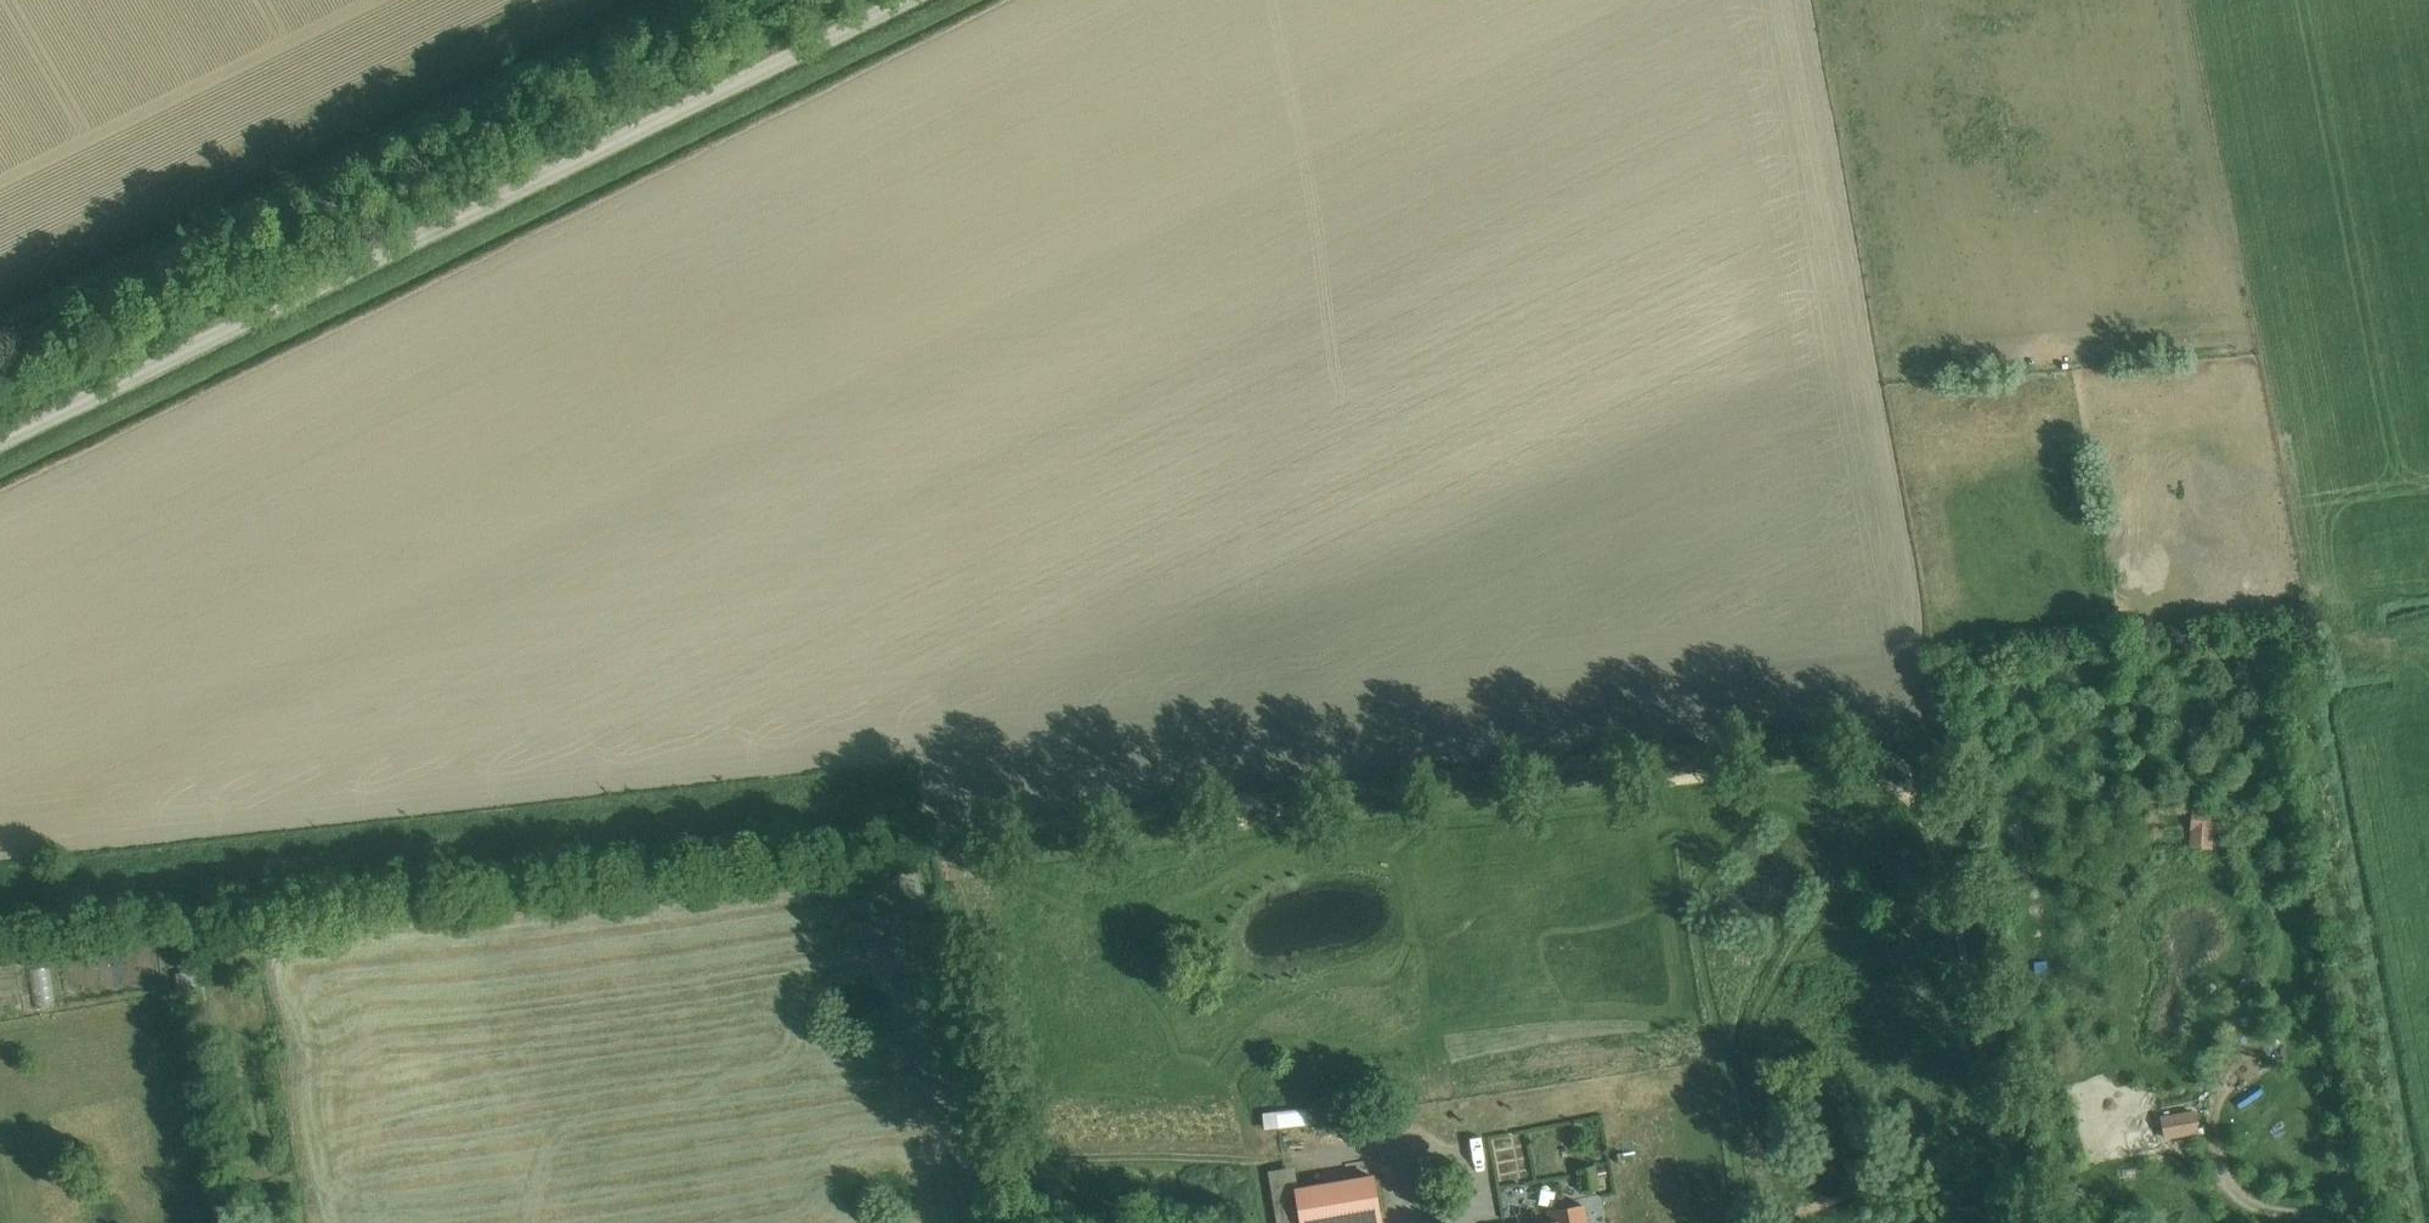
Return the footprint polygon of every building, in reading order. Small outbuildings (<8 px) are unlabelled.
[(2232,813),(2191,811),(2189,849),(2211,850),(2212,832),(2231,833),(2232,813)] [(193,965),(166,969),(170,990),(196,986),(193,965)] [(2191,1104),(2155,1110),(2159,1133),(2195,1127),(2191,1104)] [(1371,1176),(1298,1189),(1304,1222),(1379,1222),(1371,1176)] [(1585,1206),(1559,1211),(1561,1221),(1549,1222),(1588,1222),(1585,1206)]
